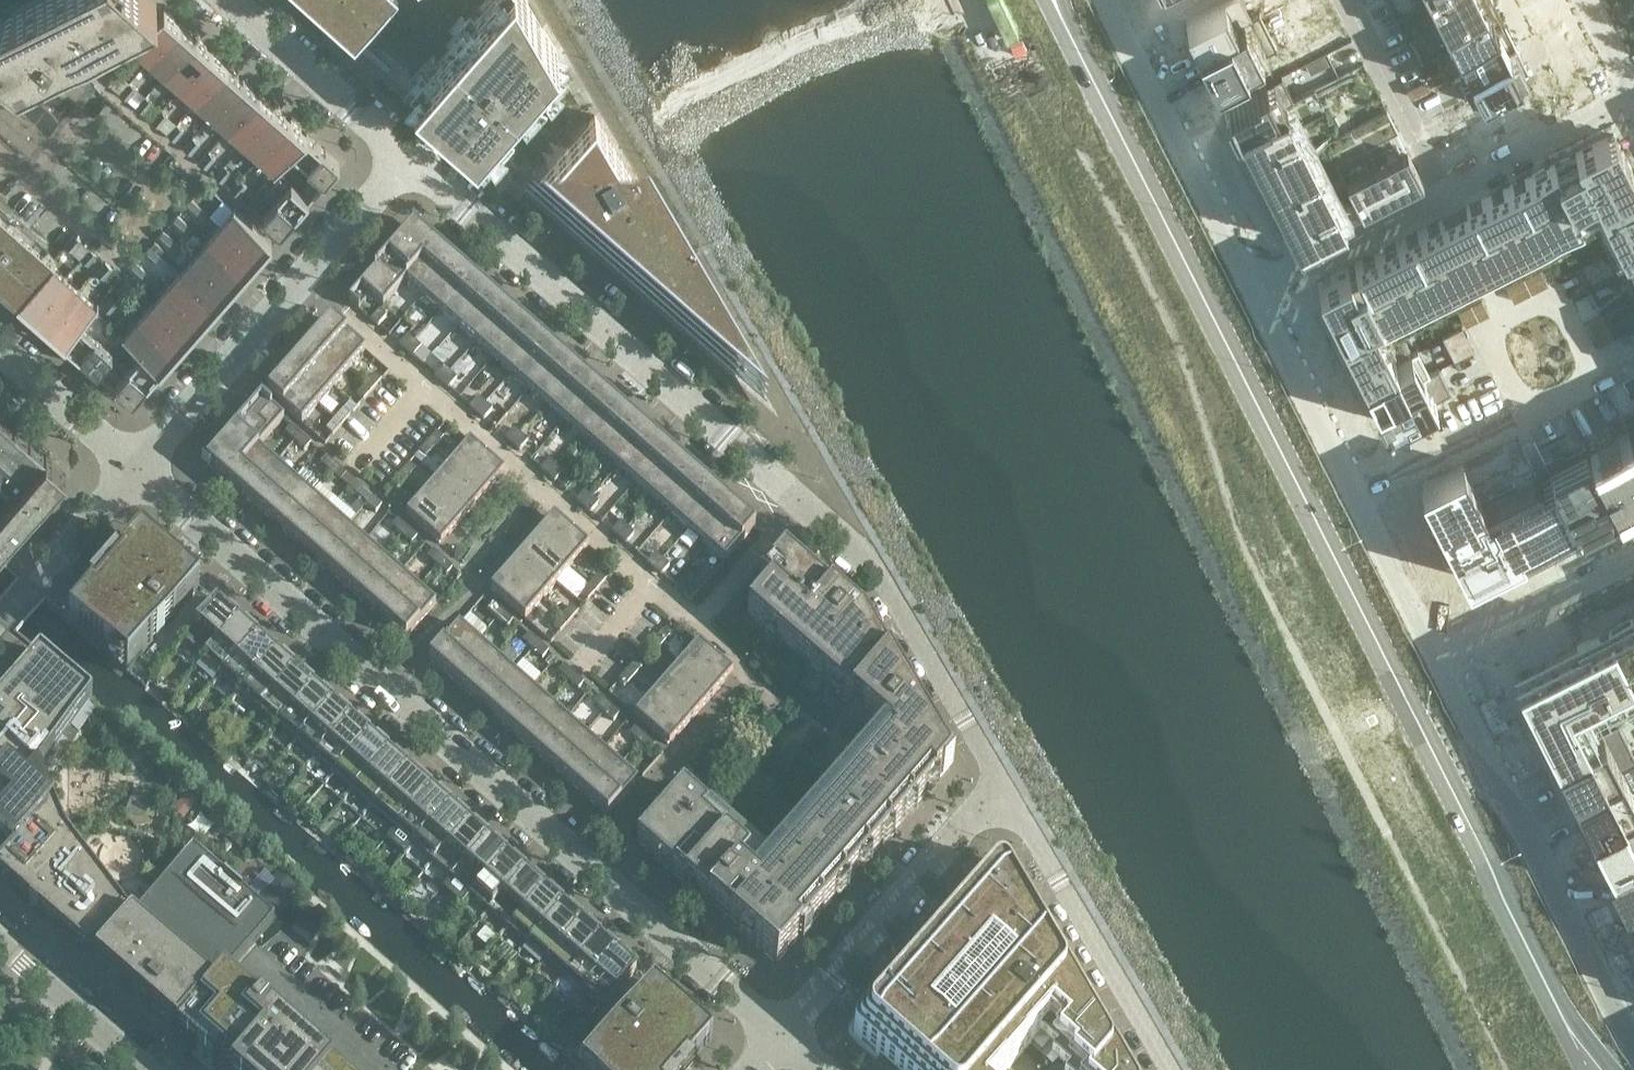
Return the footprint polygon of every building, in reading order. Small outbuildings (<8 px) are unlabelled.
[(156,2),(155,0),(23,0),(0,11),(0,81),(156,2)] [(354,38),(355,37),(360,31),(387,0),(311,0),(354,38)] [(475,144),(557,51),(528,0),(491,0),(413,89),(475,144)] [(1185,21),(1224,1),(1226,0),(1175,0),(1185,21)] [(1185,21),(1197,44),(1236,24),(1252,16),(1244,0),(1226,0),(1224,1),(1185,21)] [(1445,21),(1487,0),(1435,0),(1445,21)] [(1436,26),(1448,49),(1449,48),(1457,44),(1504,21),(1503,18),(1502,18),(1493,1),(1494,0),(1487,0),(1445,21),(1436,26)] [(458,36),(483,8),(475,1),(450,29),(458,36)] [(148,59),(181,23),(164,8),(131,46),(132,47),(133,46),(148,59)] [(1236,24),(1197,44),(1215,79),(1277,47),(1260,12),(1252,16),(1236,24)] [(1457,44),(1449,48),(1461,72),(1516,45),(1515,43),(1504,21),(1457,44)] [(164,73),(196,36),(181,23),(148,59),(164,73)] [(180,87),(212,50),(196,36),(164,73),(180,87)] [(1461,72),(1454,77),(1465,100),(1481,92),(1528,68),(1516,45),(1461,72)] [(196,101),(228,64),(212,50),(180,87),(196,101)] [(1254,59),(1215,79),(1227,102),(1266,83),(1281,75),(1270,51),(1254,59)] [(212,115),(244,78),(228,64),(196,101),(212,115)] [(120,73),(113,67),(105,77),(112,83),(120,73)] [(1493,115),(1434,145),(1446,168),(1551,115),(1528,68),(1481,92),(1493,115)] [(1228,104),(1224,106),(1234,126),(1238,124),(1239,126),(1285,102),(1293,98),(1281,75),(1266,83),(1227,102),(1228,104)] [(227,128),(259,92),(244,78),(212,115),(227,128)] [(136,87),(129,81),(121,91),(128,97),(136,87)] [(243,142),(275,106),(259,92),(227,128),(243,142)] [(152,101),(145,95),(136,105),(144,111),(152,101)] [(1285,102),(1239,126),(1282,212),(1284,211),(1289,222),(1288,223),(1298,243),(1345,219),(1344,218),(1334,198),(1329,188),(1328,187),(1289,109),(1286,103),(1285,102)] [(259,156),(291,119),(275,106),(243,142),(259,156)] [(168,115),(161,109),(152,118),(159,125),(168,115)] [(1338,161),(1398,130),(1397,130),(1387,110),(1327,140),(1338,161)] [(718,325),(595,114),(588,121),(544,172),(548,178),(539,188),(534,183),(530,187),(569,222),(688,326),(699,336),(700,335),(703,338),(720,329),(718,325)] [(292,151),(307,134),(291,119),(259,156),(274,170),(273,171),(274,172),(292,151)] [(184,129),(177,122),(168,132),(175,138),(184,129)] [(1318,282),(1365,376),(1412,352),(1388,305),(1479,259),(1578,209),(1574,200),(1594,190),(1622,245),(1633,240),(1633,171),(1614,132),(1455,212),(1318,282)] [(339,162),(307,134),(292,151),(316,172),(300,190),(291,182),(262,215),(279,230),(339,162)] [(200,142),(193,136),(184,146),(191,152),(200,142)] [(1377,164),(1346,179),(1351,189),(1359,205),(1361,210),(1362,211),(1392,195),(1423,180),(1420,174),(1407,149),(1406,149),(1377,164)] [(215,156),(208,150),(200,160),(207,166),(215,156)] [(231,170),(224,164),(215,174),(222,180),(231,170)] [(247,184),(240,178),(231,188),(238,194),(247,184)] [(215,190),(205,181),(199,188),(209,197),(215,190)] [(1351,189),(1334,198),(1344,218),(1361,210),(1359,205),(1351,189)] [(263,198),(256,192),(247,201),(254,208),(263,198)] [(201,206),(191,198),(185,205),(194,213),(201,206)] [(272,239),(233,206),(233,207),(234,208),(220,223),(257,256),(272,239)] [(0,208),(0,283),(18,299),(50,262),(55,256),(0,208)] [(187,222),(177,213),(171,220),(181,229),(187,222)] [(257,256),(220,223),(207,239),(243,271),(257,256)] [(406,278),(435,246),(418,231),(420,229),(413,223),(408,228),(410,230),(384,259),(406,278)] [(173,238),(163,229),(157,236),(167,245),(173,238)] [(73,249),(81,239),(74,233),(65,243),(73,249)] [(243,271),(207,239),(193,255),(229,287),(243,271)] [(1622,245),(1633,269),(1633,240),(1622,245)] [(159,253),(149,245),(143,252),(153,260),(159,253)] [(421,297),(452,261),(435,246),(406,278),(403,281),(404,282),(421,297)] [(88,263),(97,253),(90,247),(81,257),(88,263)] [(229,287),(193,255),(179,271),(216,303),(229,287)] [(383,307),(404,282),(403,281),(406,278),(384,259),(348,301),(358,310),(370,296),(383,307)] [(104,277),(112,267),(105,261),(97,271),(104,277)] [(145,269),(135,261),(129,268),(139,276),(145,269)] [(439,312),(470,277),(452,261),(421,297),(439,312)] [(33,312),(65,275),(50,262),(18,299),(33,312)] [(216,303),(179,271),(165,286),(202,319),(216,303)] [(48,326),(81,289),(65,275),(33,312),(48,326)] [(457,328),(488,292),(470,277),(439,312),(457,328)] [(123,295),(132,285),(125,279),(116,289),(123,295)] [(202,319),(165,286),(151,302),(188,334),(202,319)] [(65,340),(93,308),(98,302),(97,301),(96,303),(81,289),(48,326),(65,340)] [(475,343),(506,308),(488,292),(457,328),(475,343)] [(110,311),(118,301),(111,295),(103,305),(110,311)] [(188,334),(151,302),(137,318),(174,350),(188,334)] [(85,327),(98,313),(93,308),(65,340),(131,399),(159,367),(142,352),(121,375),(104,360),(112,351),(85,327)] [(492,359),(523,324),(506,308),(475,343),(492,359)] [(377,326),(386,316),(379,310),(370,320),(377,326)] [(174,350),(137,318),(124,334),(122,332),(121,333),(142,352),(159,367),(174,350)] [(365,351),(331,320),(314,339),(349,369),(365,351)] [(510,374),(541,339),(523,324),(492,359),(510,374)] [(1597,340),(1599,345),(1615,337),(1612,332),(1597,340)] [(406,351),(414,341),(407,335),(399,345),(406,351)] [(349,369),(314,339),(299,357),(333,387),(349,369)] [(528,390),(559,355),(541,339),(510,374),(528,390)] [(412,357),(421,347),(414,341),(406,351),(412,357)] [(1412,352),(1365,376),(1376,399),(1430,372),(1418,349),(1412,352)] [(546,405),(577,370),(559,355),(528,390),(546,405)] [(333,387),(299,357),(283,374),(318,405),(333,387)] [(441,382),(450,372),(443,366),(434,376),(441,382)] [(1430,372),(1376,399),(1389,422),(1435,399),(1451,391),(1439,367),(1430,372)] [(564,421),(594,386),(577,370),(546,405),(564,421)] [(448,388),(457,378),(450,372),(441,382),(448,388)] [(318,405),(283,374),(267,393),(301,423),(318,405)] [(372,390),(381,380),(374,374),(366,384),(372,390)] [(1475,379),(1451,391),(1463,414),(1487,402),(1475,379)] [(364,400),(372,390),(366,384),(357,394),(364,400)] [(581,436),(612,401),(594,386),(564,421),(581,436)] [(477,413),(485,404),(478,398),(470,407),(477,413)] [(1435,399),(1389,422),(1408,461),(1455,438),(1435,399)] [(258,449),(284,420),(261,400),(221,445),(243,464),(257,448),(258,449)] [(599,452),(630,417),(612,401),(581,436),(599,452)] [(484,419),(492,410),(485,404),(477,413),(484,419)] [(341,425),(350,415),(343,409),(335,420),(341,425)] [(16,427),(15,426),(14,427),(0,415),(0,445),(16,427)] [(617,467),(648,433),(630,417),(599,452),(617,467)] [(333,435),(341,425),(335,420),(326,429),(333,435)] [(301,435),(291,426),(285,432),(295,441),(301,435)] [(31,441),(30,440),(30,441),(16,429),(17,428),(16,427),(0,445),(0,473),(2,475),(31,441)] [(512,444),(521,435),(514,429),(505,438),(512,444)] [(435,448),(443,438),(437,432),(428,442),(435,448)] [(635,483),(665,448),(648,433),(617,467),(635,483)] [(311,443),(301,435),(295,441),(305,450),(311,443)] [(519,451),(528,441),(521,435),(512,444),(519,451)] [(1592,457),(1616,504),(1633,495),(1633,442),(1631,437),(1592,457)] [(1455,438),(1408,461),(1420,485),(1463,463),(1467,461),(1455,438)] [(16,488),(45,455),(32,443),(32,442),(31,441),(2,475),(16,488)] [(426,458),(435,448),(428,442),(419,452),(426,458)] [(504,473),(469,442),(452,463),(486,493),(504,473)] [(243,464),(221,445),(208,460),(206,458),(202,464),(209,470),(210,468),(227,482),(243,464)] [(1563,452),(1545,461),(1553,477),(1577,523),(1616,504),(1586,445),(1565,456),(1563,452)] [(275,464),(258,449),(257,448),(243,464),(227,482),(245,498),(275,464)] [(653,499),(683,464),(665,448),(635,483),(653,499)] [(67,472),(46,454),(45,455),(16,488),(0,507),(0,548),(67,472)] [(336,466),(326,457),(320,464),(330,472),(336,466)] [(548,476),(556,466),(549,460),(541,470),(548,476)] [(486,493),(452,463),(438,479),(472,509),(486,493)] [(1463,463),(1420,485),(1428,501),(1435,514),(1467,578),(1577,523),(1553,477),(1541,483),(1532,465),(1478,493),(1463,463)] [(262,514),(293,479),(275,464),(245,498),(262,514)] [(407,480),(416,470),(409,464),(400,474),(407,480)] [(670,514),(701,479),(683,464),(653,499),(670,514)] [(346,474),(336,466),(330,472),(340,481),(346,474)] [(554,482),(563,472),(556,466),(548,476),(554,482)] [(398,489),(407,480),(400,474),(392,484),(398,489)] [(280,529),(310,495),(293,479),(262,514),(280,529)] [(472,509),(438,479),(424,494),(458,525),(472,509)] [(688,530),(719,495),(701,479),(670,514),(688,530)] [(372,497),(362,488),(356,495),(366,503),(372,497)] [(583,507),(591,497),(585,491),(576,501),(583,507)] [(458,525),(424,494),(406,515),(440,545),(458,525)] [(298,545),(328,510),(310,495),(280,529),(298,545)] [(706,545),(736,511),(719,495),(688,530),(706,545)] [(382,506),(372,497),(366,503),(376,512),(382,506)] [(590,513),(598,503),(591,497),(583,507),(590,513)] [(316,560),(346,526),(328,510),(298,545),(316,560)] [(725,561),(755,527),(736,511),(706,545),(725,561)] [(588,547),(555,517),(554,516),(536,537),(570,567),(588,547)] [(407,528),(397,519),(391,526),(401,535),(407,528)] [(618,538),(627,528),(620,522),(612,532),(618,538)] [(333,576),(364,542),(346,526),(316,560),(333,576)] [(417,537),(407,528),(401,535),(411,543),(417,537)] [(625,544),(634,534),(627,528),(618,538),(625,544)] [(173,618),(199,589),(140,537),(119,562),(124,566),(113,578),(108,574),(103,579),(107,582),(96,594),(93,591),(68,619),(127,671),(153,641),(152,640),(145,635),(149,631),(152,633),(156,637),(164,628),(160,624),(157,621),(166,611),(172,617),(173,618)] [(570,567),(536,537),(522,553),(556,583),(570,567)] [(351,592),(381,557),(364,542),(333,576),(351,592)] [(443,559),(433,550),(427,557),(437,566),(443,559)] [(776,965),(949,768),(888,664),(864,622),(784,552),(760,580),(769,588),(747,614),(869,722),(749,860),(692,810),(698,803),(682,789),(636,842),(776,965)] [(556,583),(522,553),(508,568),(543,599),(556,583)] [(654,569),(662,559),(656,553),(647,563),(654,569)] [(369,607),(399,573),(381,557),(351,592),(369,607)] [(453,568),(443,559),(437,566),(447,575),(453,568)] [(661,575),(669,565),(662,559),(654,569),(661,575)] [(543,599),(508,568),(490,589),(525,619),(543,599)] [(387,623),(417,588),(399,573),(369,607),(387,623)] [(597,590),(605,580),(599,574),(590,584),(597,590)] [(588,600),(597,590),(590,584),(581,594),(588,600)] [(690,601),(699,591),(692,585),(683,595),(690,601)] [(405,639),(436,605),(417,588),(387,623),(405,639)] [(202,659),(236,621),(216,603),(197,625),(182,642),(202,659)] [(503,612),(493,603),(487,610),(497,618),(503,612)] [(569,622),(577,612),(571,606),(562,616),(569,622)] [(513,620),(503,612),(497,618),(507,627),(513,620)] [(1529,626),(1540,651),(1565,640),(1553,615),(1529,626)] [(560,632),(569,622),(562,616),(553,626),(560,632)] [(1517,677),(1555,751),(1554,751),(1556,754),(1592,736),(1602,731),(1603,730),(1618,722),(1633,714),(1633,617),(1608,630),(1599,635),(1594,637),(1587,640),(1577,646),(1576,647),(1568,651),(1517,677)] [(220,676),(254,637),(236,621),(202,659),(220,676)] [(182,642),(173,653),(593,1021),(602,1011),(617,994),(197,625),(182,642)] [(447,676),(477,641),(459,625),(428,659),(447,676)] [(660,646),(669,636),(663,631),(654,641),(660,646)] [(538,643),(528,634),(522,641),(532,650),(538,643)] [(239,692),(273,654),(254,637),(220,676),(239,692)] [(464,691),(495,657),(477,641),(447,676),(464,691)] [(652,656),(660,646),(654,641),(645,650),(652,656)] [(548,652),(538,643),(532,650),(542,658),(548,652)] [(733,673),(698,643),(680,663),(715,694),(733,673)] [(38,770),(92,698),(40,652),(0,697),(0,879),(44,917),(94,961),(129,919),(107,889),(66,836),(38,770)] [(258,709),(292,670),(273,654),(239,692),(258,709)] [(482,707),(513,672),(495,657),(464,691),(482,707)] [(633,678),(641,668),(635,662),(626,672),(633,678)] [(715,694),(680,663),(666,679),(701,710),(715,694)] [(574,674),(564,665),(558,672),(568,681),(574,674)] [(276,725),(311,687),(292,670),(258,709),(276,725)] [(500,722),(530,688),(513,672),(482,707),(500,722)] [(624,688),(633,678),(626,672),(618,682),(624,688)] [(584,683),(574,674),(568,681),(578,690),(584,683)] [(701,710),(666,679),(652,695),(687,725),(701,710)] [(295,742),(329,703),(311,687),(276,725),(295,742)] [(518,738),(548,703),(530,688),(500,722),(518,738)] [(687,725),(652,695),(634,715),(669,746),(687,725)] [(609,705),(599,697),(593,703),(603,712),(609,705)] [(314,758),(348,720),(329,703),(295,742),(314,758)] [(535,753),(566,719),(548,703),(518,738),(535,753)] [(619,714),(609,705),(603,712),(613,721),(619,714)] [(553,769),(583,734),(566,719),(535,753),(553,769)] [(333,775),(367,736),(348,720),(314,758),(333,775)] [(1556,754),(1574,789),(1633,759),(1633,753),(1618,722),(1603,730),(1602,731),(1592,736),(1556,754)] [(77,745),(95,757),(107,740),(89,728),(77,745)] [(645,736),(635,728),(629,734),(639,743),(645,736)] [(571,785),(601,750),(583,734),(553,769),(571,785)] [(351,791),(386,752),(367,736),(333,775),(351,791)] [(655,745),(645,736),(639,743),(649,752),(655,745)] [(588,800),(619,766),(601,750),(571,785),(588,800)] [(370,807),(404,769),(386,752),(351,791),(370,807)] [(1574,789),(1591,824),(1592,824),(1633,803),(1633,792),(1631,787),(1633,785),(1633,759),(1574,789)] [(607,816),(637,782),(619,766),(588,800),(607,816)] [(394,829),(428,790),(404,769),(370,807),(394,829)] [(413,845),(447,806),(428,790),(394,829),(413,845)] [(1592,824),(1609,859),(1633,847),(1633,803),(1592,824)] [(432,862),(466,823),(447,806),(413,845),(432,862)] [(451,878),(485,839),(466,823),(432,862),(451,878)] [(469,895),(503,856),(485,839),(451,878),(469,895)] [(1609,859),(1627,894),(1633,890),(1633,847),(1609,859)] [(176,1033),(274,921),(193,850),(151,897),(149,900),(131,921),(117,937),(110,944),(111,944),(95,962),(105,970),(104,971),(176,1033)] [(488,911),(522,872),(503,856),(469,895),(488,911)] [(1008,869),(1001,857),(992,867),(856,1022),(849,1029),(857,1036),(896,1069),(1126,1069),(1008,869)] [(507,928),(541,889),(522,872),(488,911),(507,928)] [(526,944),(560,905),(541,889),(507,928),(526,944)] [(545,961),(579,922),(560,905),(526,944),(545,961)] [(563,977),(597,938),(579,922),(545,961),(563,977)] [(582,993),(616,955),(597,938),(563,977),(582,993)] [(636,972),(616,955),(582,993),(602,1011),(617,994),(636,972)] [(241,996),(223,980),(177,1034),(218,1069),(325,1069),(241,996)] [(685,1059),(690,1063),(711,1038),(653,987),(627,1016),(628,1017),(635,1023),(626,1033),(618,1026),(610,1035),(615,1039),(615,1040),(617,1042),(614,1046),(608,1040),(607,1039),(581,1069),(582,1069),(675,1069),(685,1059)]
